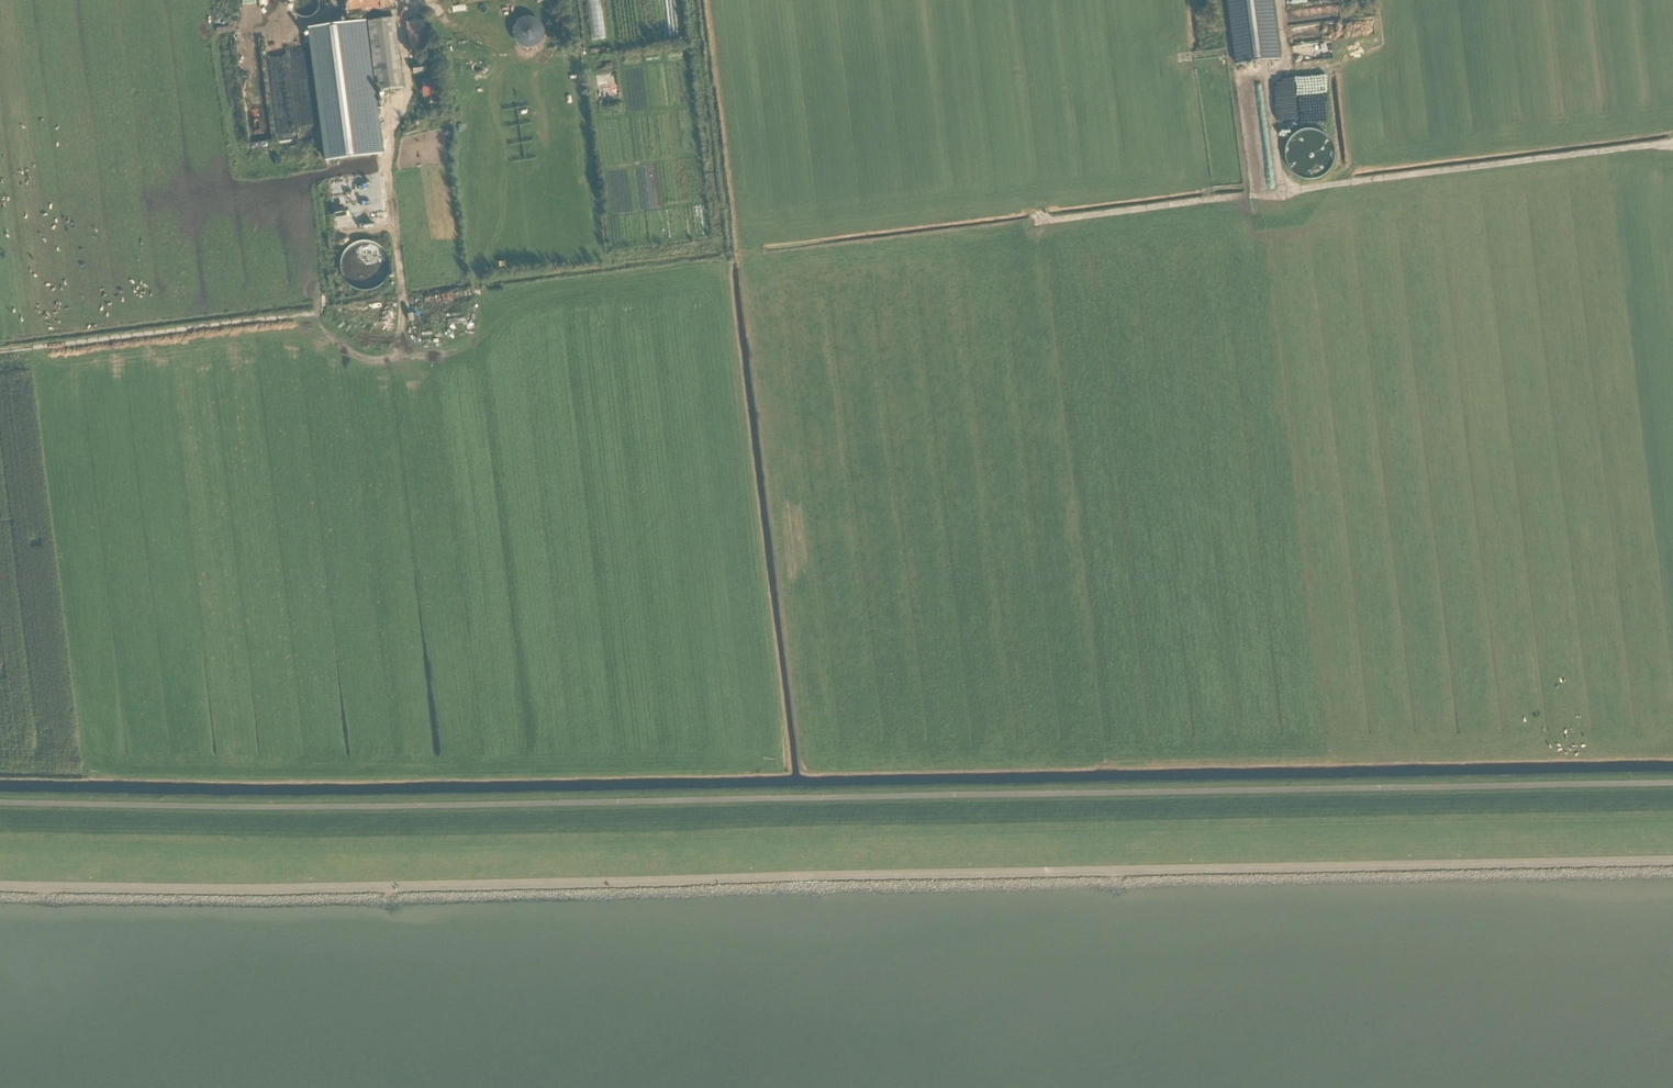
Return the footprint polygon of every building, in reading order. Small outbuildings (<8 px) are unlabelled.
[(377,125),(364,24),(368,23),(377,92),(403,89),(394,20),(392,20),(389,0),(345,0),(348,25),(309,30),(322,132),(326,163),(382,156),(378,124),(377,125)] [(591,1),(593,38),(606,38),(605,0),(591,1)] [(1272,0),(1228,0),(1236,66),(1280,60),(1272,0)] [(423,21),(407,24),(410,51),(427,48),(423,21)] [(427,72),(426,65),(412,67),(413,74),(427,72)] [(1284,83),(1287,96),(1297,94),(1295,81),(1284,83)] [(437,83),(423,84),(424,95),(438,94),(437,83)] [(271,96),(250,96),(250,107),(270,107),(271,96)] [(255,118),(256,140),(276,139),(274,116),(255,118)] [(1335,163),(1337,155),(1335,147),(1331,140),(1325,134),(1318,131),(1310,130),(1302,132),(1294,136),(1289,143),(1286,151),(1286,160),(1289,168),(1294,174),(1302,179),(1310,181),(1319,179),(1326,176),(1332,170),(1335,163)]
